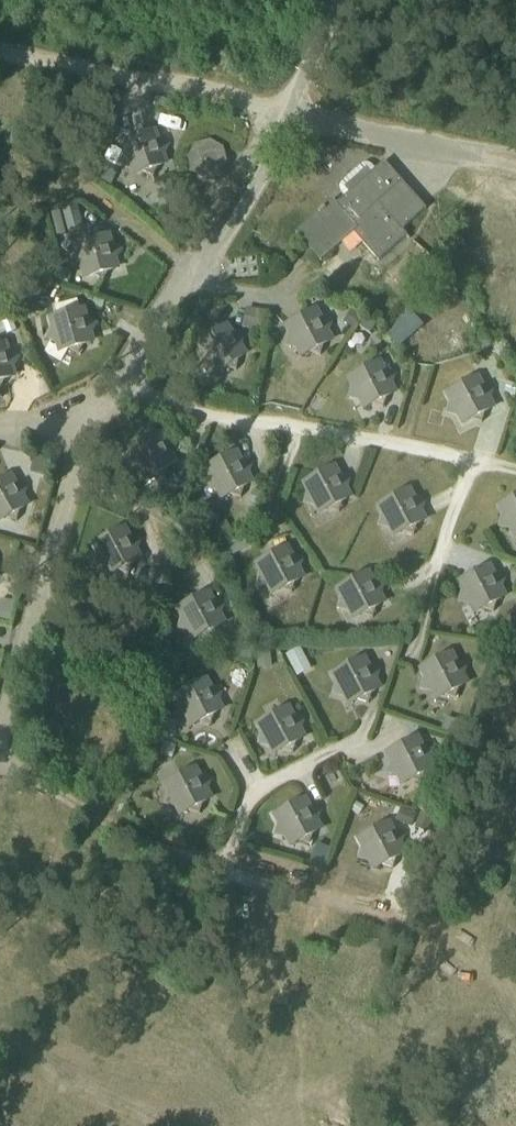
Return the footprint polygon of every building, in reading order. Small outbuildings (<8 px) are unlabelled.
[(156,99),(154,108),(166,110),(168,102),(156,99)] [(121,162),(130,166),(134,177),(144,173),(154,177),(159,165),(165,163),(163,157),(169,145),(159,140),(156,131),(121,143),(124,152),(121,162)] [(194,172),(205,178),(219,175),(226,163),(222,150),(210,143),(197,147),(190,158),(194,172)] [(111,149),(106,161),(117,166),(122,154),(111,149)] [(403,230),(427,209),(385,162),(374,171),(374,169),(373,167),(372,166),(371,165),(369,164),(368,164),(366,163),(364,164),(363,164),(361,165),(343,182),(341,184),(340,186),(340,188),(340,190),(340,192),(341,193),(342,195),(345,197),(337,204),(333,200),(296,233),(322,262),(354,233),(379,261),(407,236),(403,230)] [(101,167),(95,179),(108,185),(113,172),(101,167)] [(163,193),(156,204),(168,212),(175,201),(163,193)] [(77,208),(62,212),(65,223),(80,219),(77,208)] [(76,256),(72,265),(81,269),(83,279),(95,276),(104,281),(111,269),(117,268),(115,261),(122,250),(112,245),(109,235),(73,245),(76,256)] [(408,305),(383,329),(401,348),(426,325),(408,305)] [(330,331),(334,320),(323,317),(318,307),(283,325),(288,335),(285,346),(296,349),(301,358),(312,352),(321,355),(324,346),(335,340),(330,331)] [(48,337),(79,355),(86,343),(92,341),(90,335),(96,323),(87,318),(84,308),(48,318),(52,330),(48,337)] [(246,309),(243,326),(261,330),(264,312),(246,309)] [(365,315),(357,327),(369,335),(377,322),(365,315)] [(198,345),(204,354),(202,364),(209,365),(217,376),(226,368),(237,370),(238,360),(249,353),(243,345),(245,336),(233,333),(227,325),(198,345)] [(476,339),(483,352),(498,344),(490,331),(476,339)] [(18,358),(9,353),(7,342),(0,344),(0,388),(1,389),(7,377),(14,375),(12,369),(18,358)] [(348,398),(359,401),(364,411),(373,404),(383,407),(387,398),(398,393),(394,384),(397,373),(387,370),(382,359),(346,377),(351,387),(348,398)] [(450,403),(447,413),(457,416),(462,426),(472,420),(482,422),(484,415),(497,408),(492,398),(495,388),(485,385),(480,374),(444,392),(450,403)] [(43,380),(33,385),(38,396),(48,391),(43,380)] [(178,446),(176,445),(166,442),(161,432),(129,449),(134,458),(131,468),(139,471),(145,482),(155,476),(165,478),(168,469),(179,464),(174,455),(178,446)] [(250,473),(254,463),(244,460),(238,450),(203,468),(209,478),(205,488),(215,491),(221,501),(231,495),(241,497),(244,488),(256,483),(250,473)] [(304,503),(313,506),(319,517),(331,510),(339,513),(342,503),(353,498),(349,489),(352,478),(342,474),(336,464),(301,482),(307,493),(304,503)] [(17,521),(21,508),(26,505),(23,499),(27,486),(17,484),(11,475),(0,481),(0,516),(17,521)] [(381,516),(378,526),(389,529),(394,539),(406,532),(414,535),(417,527),(428,521),(424,511),(427,500),(416,497),(411,487),(376,505),(381,516)] [(514,540),(515,538),(515,495),(496,506),(502,516),(498,527),(509,530),(514,540)] [(226,521),(216,527),(223,540),(233,534),(226,521)] [(94,544),(98,553),(96,563),(103,566),(109,578),(120,571),(130,574),(133,564),(145,559),(139,549),(142,539),(129,534),(125,527),(94,544)] [(236,537),(225,542),(231,556),(243,551),(236,537)] [(302,569),(305,558),(294,554),(289,545),(254,563),(259,574),(256,583),(267,587),(272,597),(283,590),(292,592),(295,584),(307,578),(302,569)] [(462,592),(458,602),(469,605),(474,615),(485,608),(494,612),(497,603),(509,597),(504,587),(507,577),(497,573),(492,564),(456,581),(462,592)] [(347,611),(353,622),(364,615),(373,617),(376,609),(387,603),(382,594),(386,583),(376,579),(370,569),(335,588),(341,598),(337,608),(347,611)] [(169,572),(158,572),(158,586),(169,586),(169,572)] [(182,617),(179,628),(186,630),(192,641),(203,635),(213,638),(217,628),(227,624),(222,615),(226,603),(213,599),(209,592),(178,608),(182,617)] [(0,605),(0,617),(10,619),(14,600),(2,598),(0,605)] [(286,655),(296,676),(311,669),(300,648),(286,655)] [(420,689),(431,692),(435,702),(448,696),(456,698),(459,689),(470,684),(465,674),(469,663),(458,660),(453,650),(418,668),(423,679),(420,689)] [(333,694),(344,698),(349,707),(361,701),(368,703),(371,695),(383,689),(378,680),(382,669),(371,665),(366,656),(331,674),(336,684),(333,694)] [(177,714),(186,717),(191,729),(202,722),(211,725),(215,715),(226,710),(220,700),(224,689),(211,686),(207,678),(175,695),(180,704),(177,714)] [(257,744),(268,747),(273,756),(285,750),(293,753),(296,745),(308,738),(303,729),(306,718),(295,715),(290,705),(255,724),(261,733),(257,744)] [(389,763),(386,773),(396,776),(401,787),(412,781),(422,783),(425,774),(436,768),(432,758),(435,748),(424,745),(419,735),(384,753),(389,763)] [(164,784),(169,793),(166,803),(173,805),(179,817),(190,810),(200,813),(203,804),(215,799),(210,790),(214,779),(200,775),(196,767),(164,784)] [(271,815),(277,826),(274,835),(285,839),(289,848),(301,841),(310,844),(313,835),(324,829),(319,820),(322,809),(312,806),(307,796),(271,815)] [(405,809),(403,818),(412,821),(415,812),(405,809)] [(361,848),(358,859),(369,863),(373,872),(385,866),(394,869),(398,858),(408,854),(403,844),(407,833),(396,830),(391,820),(356,837),(361,848)] [(319,850),(315,864),(323,867),(328,853),(319,850)]
